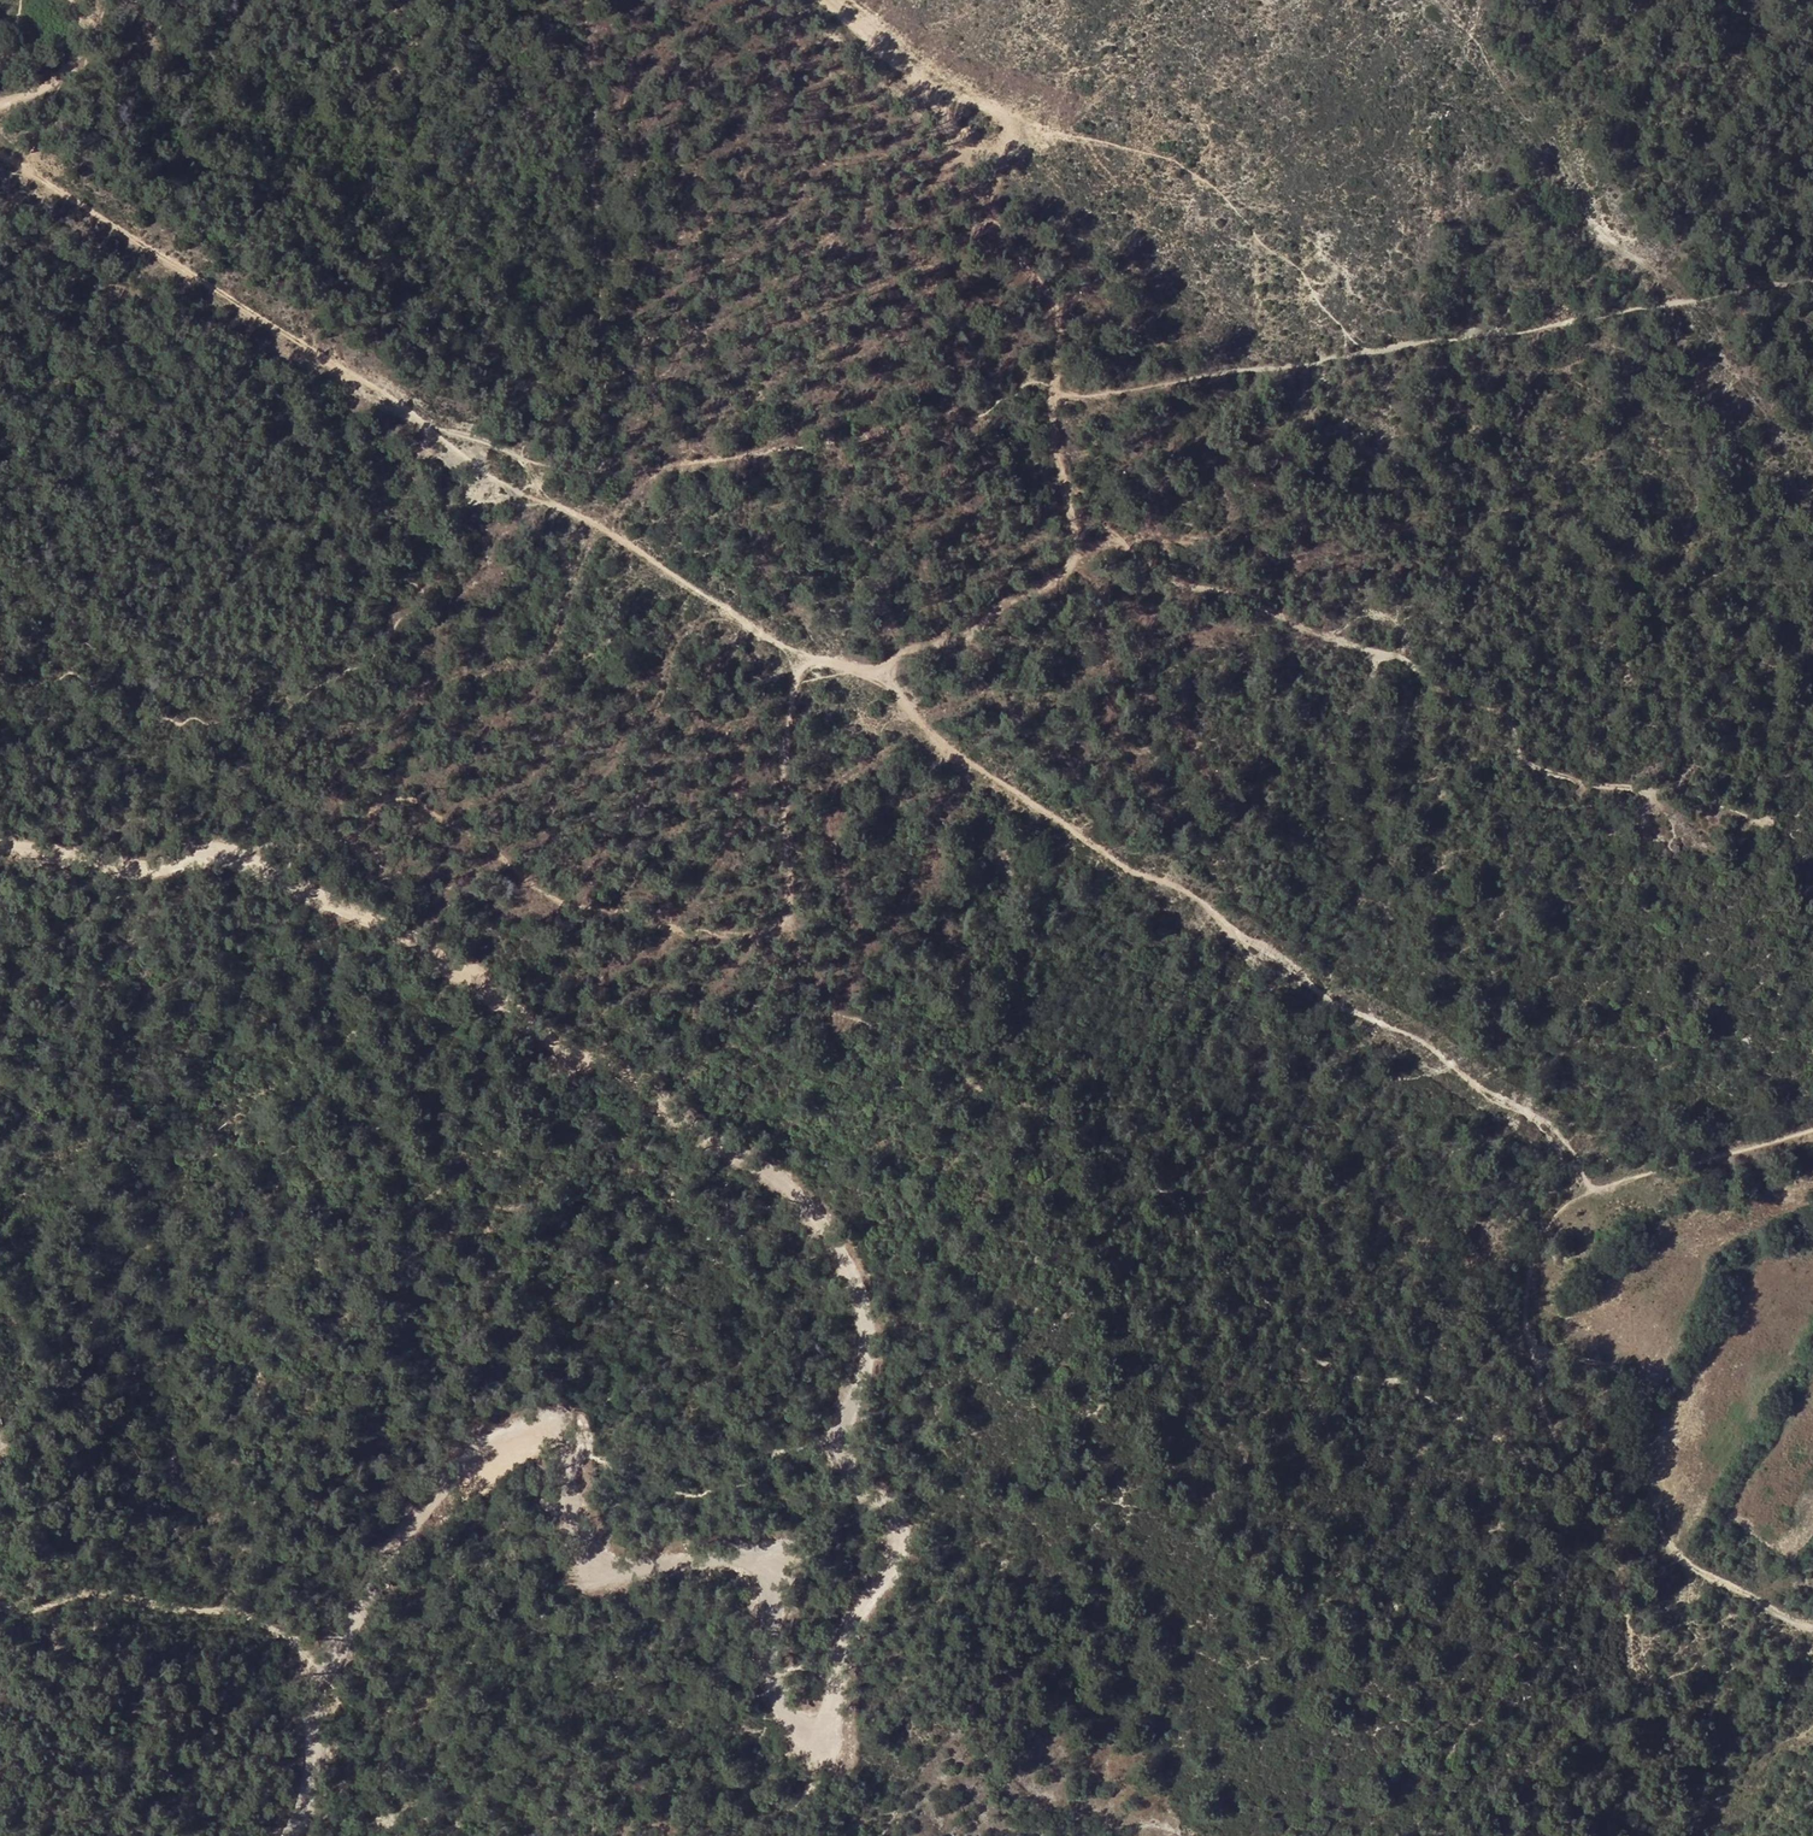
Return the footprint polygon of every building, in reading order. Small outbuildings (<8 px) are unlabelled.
[(1028,1835),(1051,1835),(1053,1833),(1032,1824),(1028,1835)]
